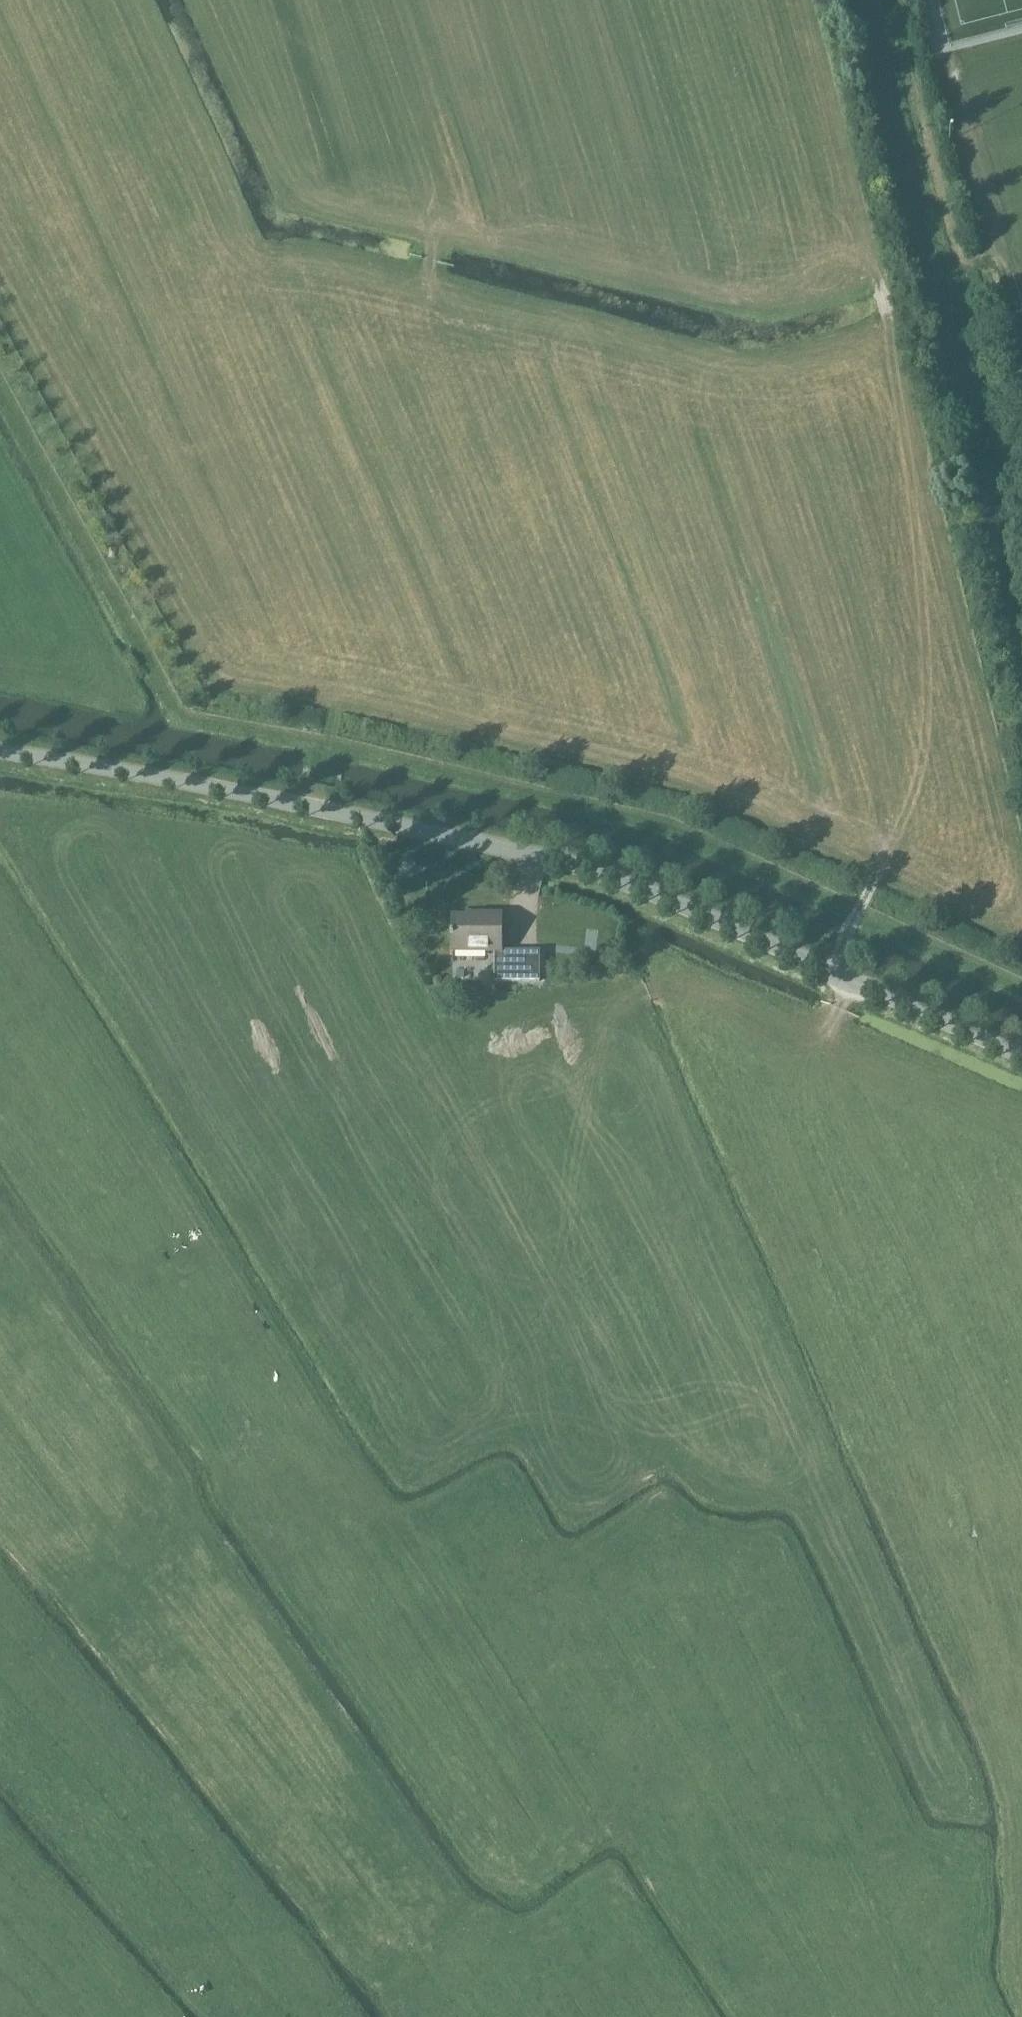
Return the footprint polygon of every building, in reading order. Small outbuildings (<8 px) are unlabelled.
[(495,981),(540,982),(540,951),(501,952),(501,915),(471,915),(471,917),(451,917),(451,954),(495,955),(495,981)] [(596,928),(595,955),(610,955),(610,929),(596,928)]
